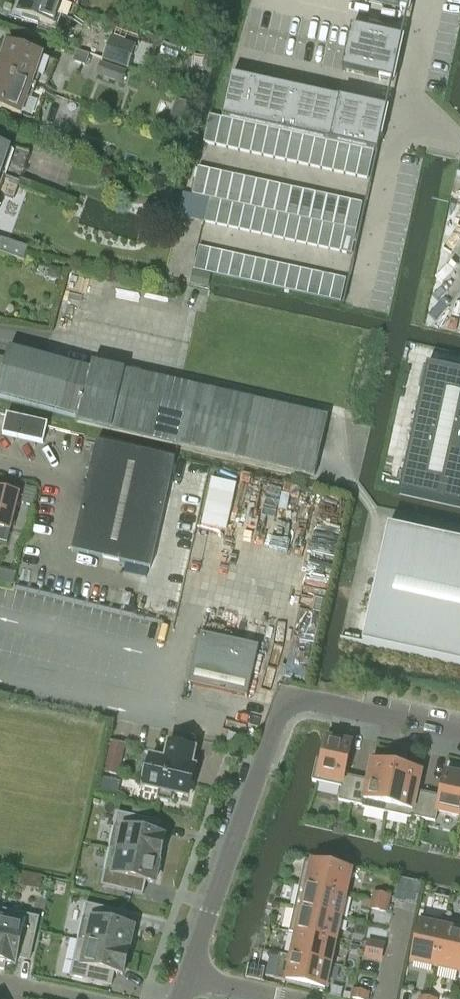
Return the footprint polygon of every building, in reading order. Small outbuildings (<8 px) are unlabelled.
[(54,0),(18,0),(13,14),(57,29),(66,4),(54,0)] [(66,4),(79,9),(82,0),(54,0),(66,4)] [(375,4),(408,12),(410,0),(355,0),(375,4)] [(351,27),(341,71),(365,76),(392,82),(402,38),(377,33),(351,27)] [(126,68),(134,46),(110,37),(103,59),(126,68)] [(0,56),(0,78),(29,88),(41,58),(4,45),(0,56)] [(128,72),(100,62),(95,75),(124,85),(128,72)] [(231,75),(221,119),(232,121),(244,124),(256,127),(267,129),(279,132),(291,134),(303,137),(314,139),(326,142),(338,145),(350,147),(361,150),(377,153),(386,109),(362,104),(231,75)] [(18,118),(29,88),(0,78),(0,111),(18,118)] [(209,116),(203,143),(214,146),(220,119),(209,116)] [(220,119),(214,146),(226,149),(232,121),(221,119),(220,119)] [(232,121),(226,149),(238,151),(244,124),(232,121)] [(244,124),(238,151),(250,154),(256,127),(244,124)] [(256,127),(250,154),(261,156),(267,129),(256,127)] [(267,129),(261,156),(273,159),(279,132),(267,129)] [(279,132),(273,159),(285,162),(291,134),(279,132)] [(291,134),(285,162),(297,164),(303,137),(291,134)] [(303,137),(297,164),(308,167),(314,139),(303,137)] [(314,139),(308,167),(320,169),(326,142),(314,139)] [(326,142),(320,169),(332,172),(338,145),(326,142)] [(338,145),(332,172),(344,174),(350,147),(338,145)] [(19,184),(29,154),(9,147),(7,150),(0,148),(0,177),(19,184)] [(350,147),(344,174),(356,177),(361,150),(350,147)] [(361,150),(356,177),(371,180),(376,155),(377,153),(361,150)] [(197,167),(191,195),(203,197),(209,170),(197,167)] [(209,170),(203,197),(208,199),(215,200),(221,173),(209,170)] [(221,173),(215,200),(221,201),(226,203),(232,175),(221,173)] [(232,175),(226,203),(232,204),(238,205),(244,178),(232,175)] [(0,177),(0,197),(12,201),(19,184),(0,177)] [(244,178),(238,205),(244,206),(250,208),(256,180),(244,178)] [(256,180),(250,208),(255,209),(262,210),(268,183),(256,180)] [(268,183),(262,210),(266,211),(273,213),(279,186),(268,183)] [(279,186),(273,213),(277,214),(285,215),(291,188),(279,186)] [(291,188),(285,215),(289,216),(297,218),(303,191),(291,188)] [(303,191),(297,218),(300,219),(309,221),(315,193),(303,191)] [(315,193),(309,221),(311,221),(321,223),(327,196),(315,193)] [(327,196),(321,223),(322,224),(332,226),(338,198),(327,196)] [(338,198),(332,226),(334,226),(344,228),(350,201),(338,198)] [(208,199),(203,222),(216,225),(221,201),(215,200),(208,199)] [(221,201),(216,225),(227,227),(232,204),(226,203),(221,201)] [(350,201),(344,228),(345,229),(359,232),(365,204),(350,201)] [(232,204),(227,227),(239,230),(244,206),(238,205),(232,204)] [(244,206),(239,230),(250,232),(255,209),(250,208),(244,206)] [(255,209),(250,232),(261,235),(266,211),(262,210),(255,209)] [(266,211),(261,235),(272,237),(277,214),(273,213),(266,211)] [(277,214),(272,237),(284,240),(289,216),(285,215),(277,214)] [(289,216),(284,240),(295,242),(300,219),(297,218),(289,216)] [(300,219),(295,242),(306,245),(311,221),(309,221),(300,219)] [(311,221),(306,245),(317,247),(322,224),(321,223),(311,221)] [(322,224),(317,247),(328,250),(334,226),(332,226),(322,224)] [(334,226),(328,250),(340,252),(345,229),(344,228),(334,226)] [(345,229),(340,252),(354,255),(359,232),(345,229)] [(23,263),(28,249),(0,239),(0,255),(23,263)] [(198,247),(193,270),(205,273),(210,249),(198,247)] [(210,249),(205,273),(217,275),(222,252),(210,249)] [(222,252),(217,275),(228,278),(233,254),(222,252)] [(233,254),(228,278),(239,280),(244,257),(233,254)] [(244,257),(239,280),(250,283),(256,259),(244,257)] [(256,259),(250,283),(262,285),(267,262),(256,259)] [(267,262),(262,285),(273,288),(278,264),(267,262)] [(278,264),(273,288),(284,290),(289,267),(278,264)] [(289,267),(284,290),(295,293),(300,269),(289,267)] [(300,269),(295,293),(307,295),(312,272),(300,269)] [(312,272),(307,295),(318,298),(323,274),(312,272)] [(323,274),(318,298),(329,300),(334,276),(323,274)] [(334,276),(329,300),(344,303),(349,280),(334,276)] [(76,418),(76,421),(314,476),(327,417),(92,363),(90,371),(10,347),(7,357),(0,355),(0,396),(76,418)] [(426,365),(398,494),(459,507),(459,372),(426,365)] [(42,443),(43,440),(47,423),(6,414),(2,434),(42,443)] [(147,568),(172,459),(95,441),(70,550),(147,568)] [(25,485),(19,502),(32,506),(37,489),(25,485)] [(7,543),(18,495),(0,490),(0,541),(7,543)] [(387,527),(361,644),(459,666),(459,543),(387,527)] [(187,684),(245,697),(257,646),(199,632),(187,684)] [(337,800),(349,803),(355,777),(343,775),(350,743),(325,737),(320,759),(315,758),(310,780),(315,781),(315,785),(316,785),(317,781),(340,786),(337,800)] [(189,766),(193,749),(168,744),(164,761),(148,757),(142,787),(158,790),(157,798),(169,801),(170,793),(187,797),(193,767),(189,766)] [(355,777),(349,803),(361,805),(360,807),(385,812),(395,765),(384,763),(385,759),(375,757),(376,757),(371,756),(366,780),(355,777)] [(395,765),(385,812),(409,817),(410,816),(421,818),(427,793),(415,790),(420,766),(416,765),(416,766),(406,764),(405,768),(395,765)] [(459,813),(459,771),(455,770),(455,774),(443,771),(438,795),(427,793),(421,818),(434,821),(436,811),(459,816),(459,813)] [(115,816),(107,851),(157,862),(158,861),(163,836),(154,834),(156,825),(115,816)] [(107,851),(100,885),(141,894),(144,881),(153,883),(157,862),(107,851)] [(298,884),(344,894),(350,870),(303,860),(298,884)] [(21,872),(18,886),(38,890),(41,876),(21,872)] [(293,908),(339,918),(344,894),(298,884),(293,908)] [(369,908),(377,910),(380,894),(372,892),(369,908)] [(380,894),(377,910),(385,911),(388,896),(380,894)] [(84,904),(77,940),(127,951),(127,950),(132,928),(123,926),(126,913),(84,904)] [(295,933),(334,941),(339,918),(293,908),(288,932),(295,934),(295,933)] [(0,916),(0,969),(3,970),(4,963),(14,965),(16,956),(28,959),(37,918),(1,910),(0,916)] [(434,966),(444,920),(420,915),(410,961),(434,966)] [(459,970),(459,963),(459,923),(444,920),(434,966),(458,972),(459,970)] [(290,956),(329,965),(334,941),(295,933),(295,934),(290,956)] [(77,940),(69,976),(110,985),(113,972),(122,974),(127,951),(77,940)] [(367,940),(365,948),(381,951),(383,944),(367,940)] [(381,951),(365,948),(364,956),(379,959),(381,951)] [(329,965),(290,956),(284,981),(324,989),(329,965)] [(359,998),(366,998),(367,992),(351,989),(350,997),(359,998)]
